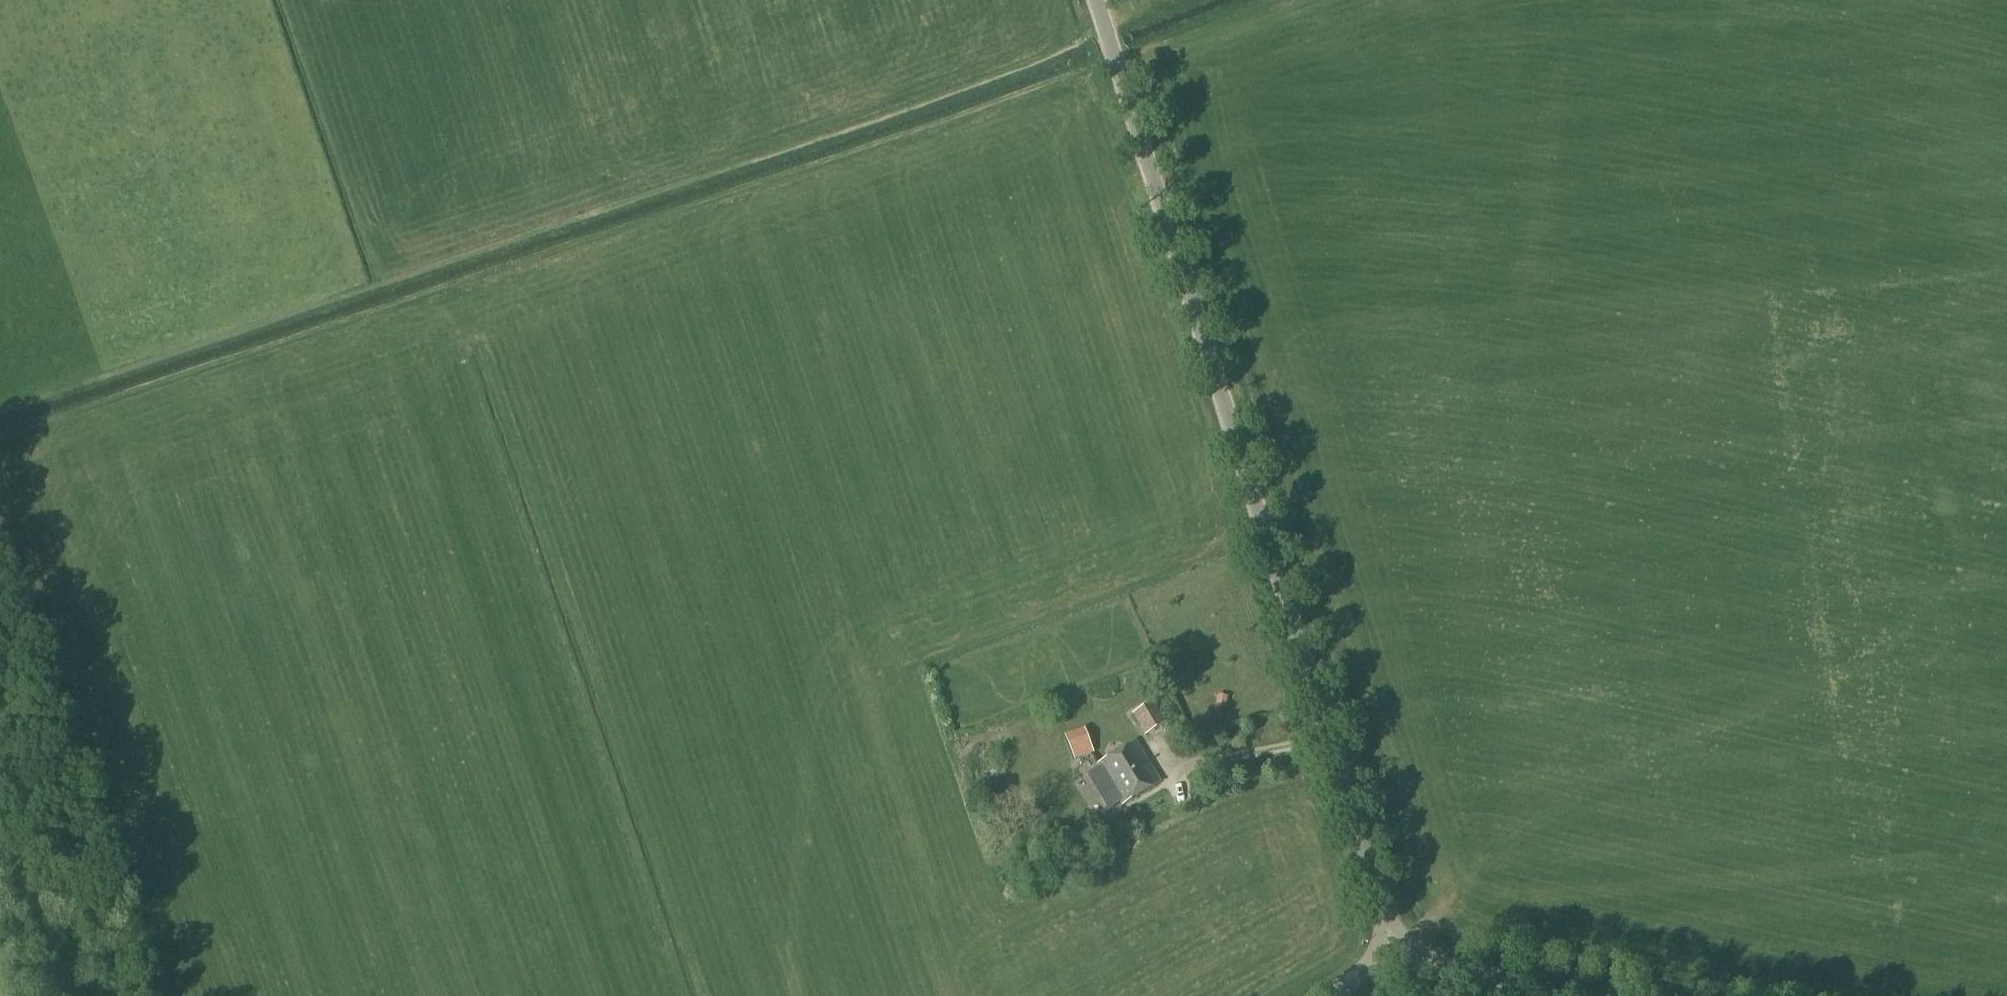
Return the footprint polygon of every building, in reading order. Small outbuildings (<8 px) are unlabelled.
[(1128,718),(1141,738),(1161,725),(1149,706),(1128,718)] [(1083,727),(1064,735),(1074,761),(1094,753),(1083,727)] [(1122,804),(1160,781),(1135,741),(1098,764),(1122,804)]
